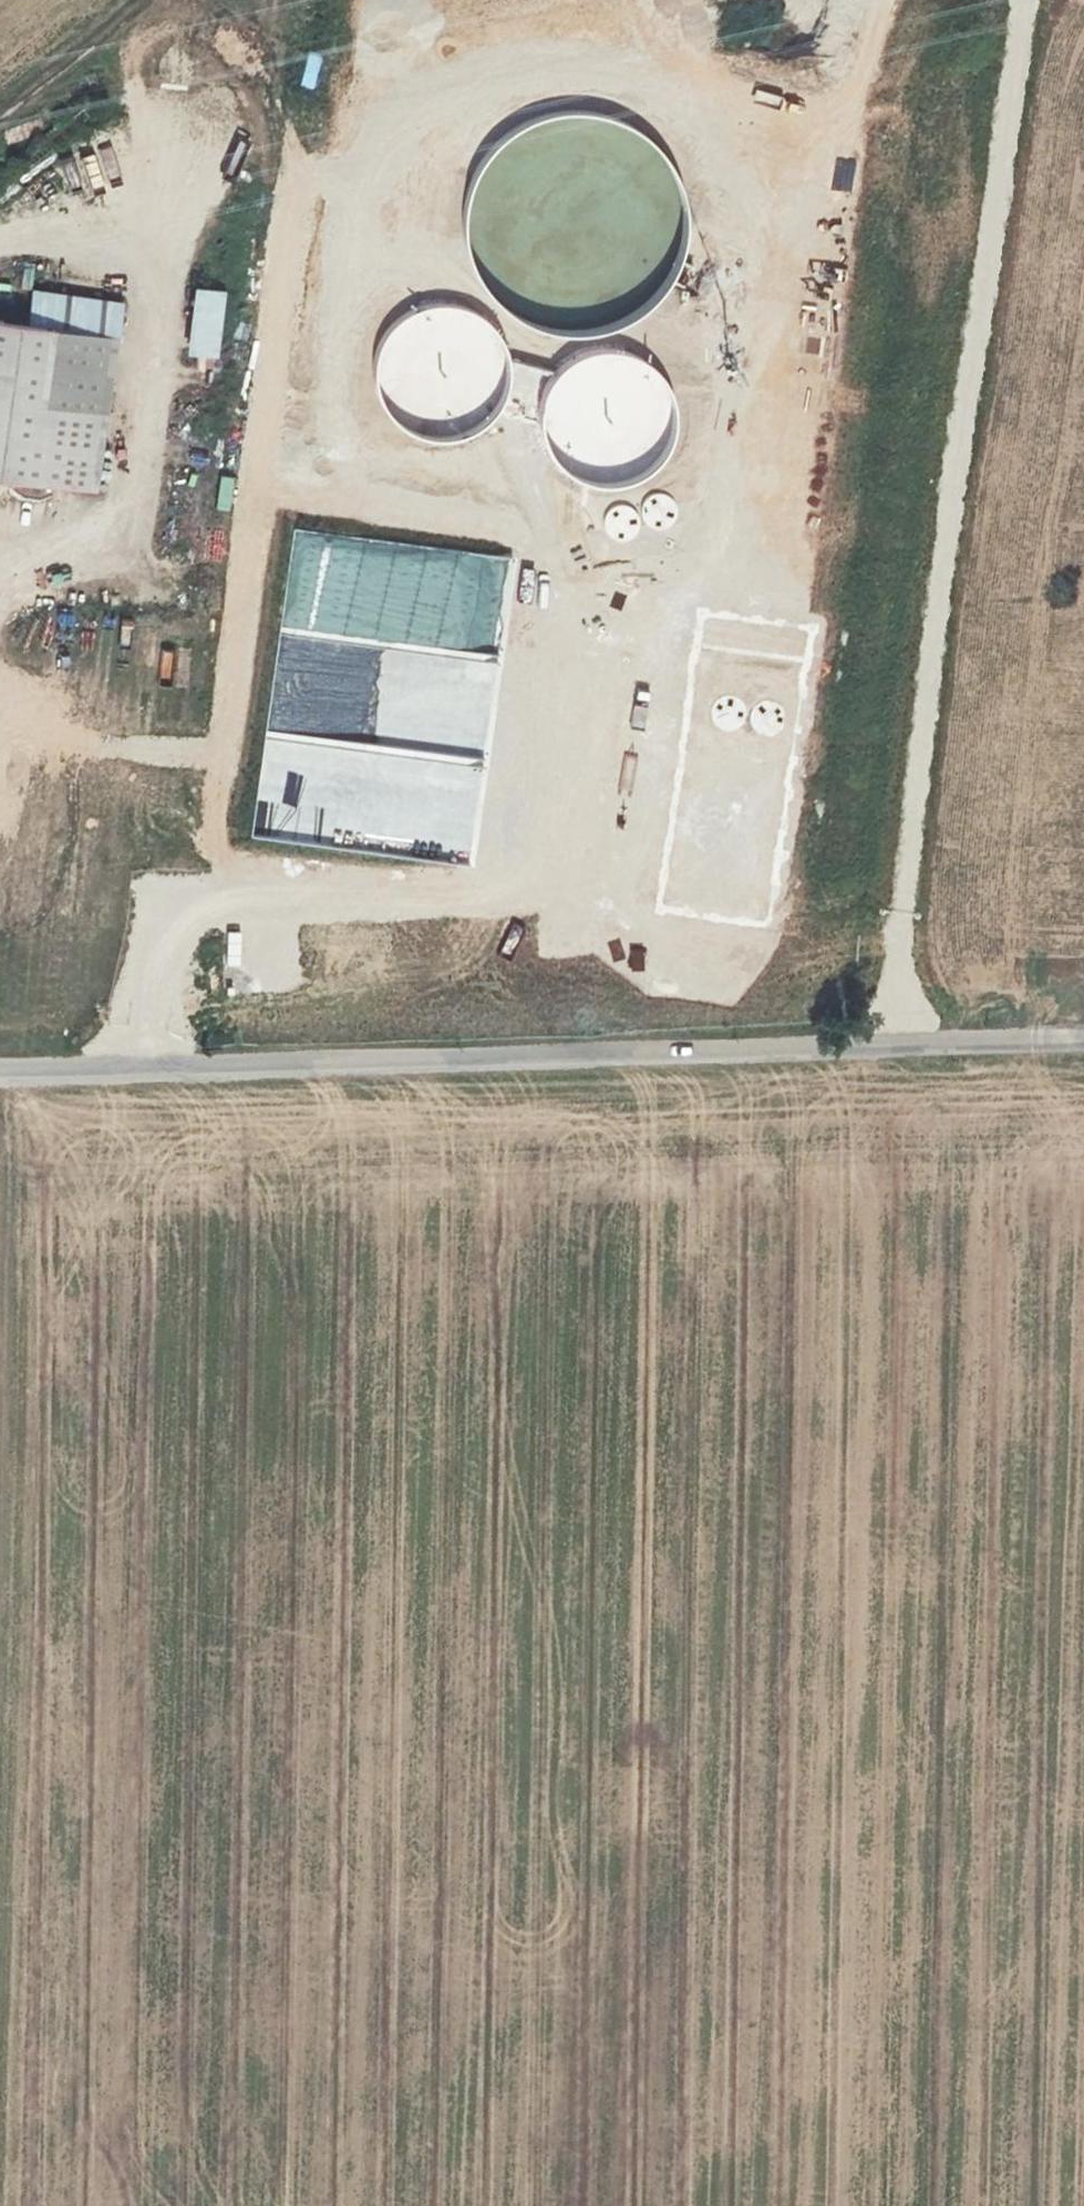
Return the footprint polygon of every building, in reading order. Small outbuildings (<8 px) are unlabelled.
[(196,287),(192,355),(223,357),(228,289),(196,287)] [(30,327),(115,339),(120,304),(35,292),(30,327)] [(0,322),(0,474),(93,488),(115,339),(30,327),(0,322)] [(168,664),(169,627),(153,626),(152,663),(168,664)]
